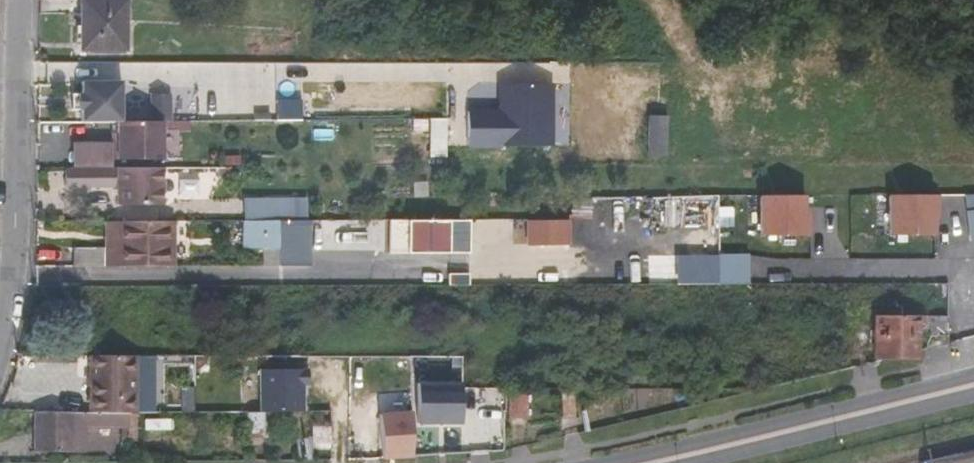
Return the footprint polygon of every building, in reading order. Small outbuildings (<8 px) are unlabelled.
[(126,50),(126,0),(82,0),(82,49),(126,50)] [(80,93),(80,109),(83,109),(83,121),(123,121),(123,81),(82,81),(83,93),(80,93)] [(120,121),(117,121),(117,135),(117,142),(111,142),(111,158),(162,158),(162,121),(120,121)] [(111,158),(111,142),(76,143),(76,167),(111,167),(111,158)] [(188,166),(177,166),(178,183),(188,184),(188,166)] [(156,167),(119,167),(119,169),(65,169),(65,189),(121,189),(121,203),(157,202),(156,167)] [(242,195),(243,245),(294,245),(294,236),(281,236),(280,217),(301,217),(301,194),(242,195)] [(805,214),(805,197),(761,197),(761,238),(810,237),(810,221),(805,221),(805,214)] [(939,213),(939,197),(890,197),(890,237),(934,237),(934,220),(934,213),(939,213)] [(965,197),(971,239),(973,238),(973,197),(965,197)] [(162,216),(191,215),(191,200),(162,201),(162,216)] [(473,249),(473,215),(388,216),(388,250),(473,249)] [(571,242),(572,217),(527,215),(526,240),(571,242)] [(116,219),(104,220),(104,247),(70,247),(70,266),(103,266),(104,265),(116,265),(116,219)] [(171,219),(116,219),(116,265),(171,265),(171,219)] [(930,335),(949,335),(948,282),(924,283),(924,314),(876,314),(876,356),(894,356),(919,357),(919,350),(919,326),(930,327),(930,335)] [(138,411),(139,355),(93,354),(93,411),(138,411)] [(190,405),(205,405),(214,405),(214,378),(184,378),(184,388),(171,387),(171,368),(142,369),(142,404),(190,405)] [(236,388),(223,388),(223,407),(236,407),(236,388)] [(602,401),(602,389),(590,389),(590,401),(602,401)] [(506,390),(479,390),(479,401),(504,402),(506,402),(506,390)] [(527,391),(510,392),(510,410),(510,417),(527,417),(527,391)] [(87,428),(129,428),(129,413),(35,412),(34,451),(87,452),(87,428)] [(313,452),(331,451),(331,446),(331,424),(330,417),(312,417),(313,452)] [(331,424),(331,446),(341,445),(340,425),(331,424)]
